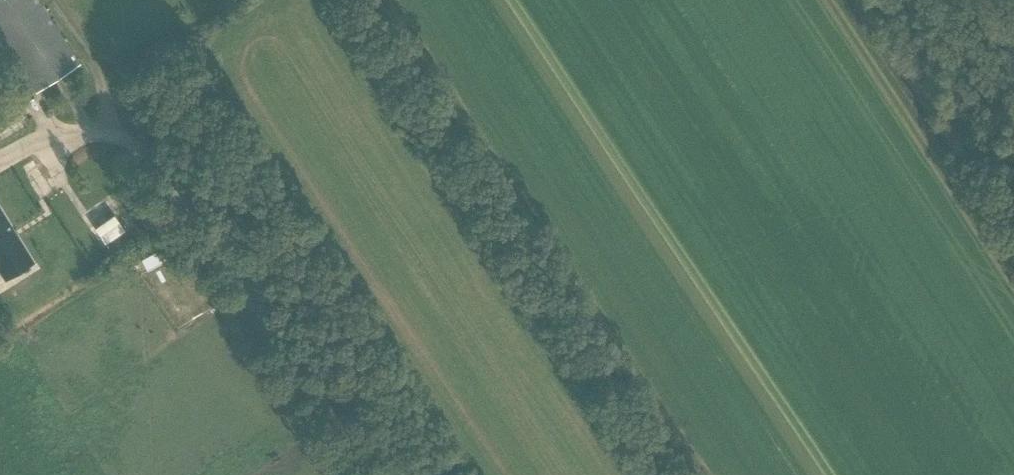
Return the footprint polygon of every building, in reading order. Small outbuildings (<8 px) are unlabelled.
[(37,92),(80,64),(38,0),(0,0),(0,35),(37,92)] [(0,113),(0,142),(32,124),(20,102),(0,113)] [(71,219),(93,253),(139,224),(125,202),(101,216),(94,205),(71,219)] [(0,209),(0,271),(5,279),(33,262),(0,209)]
